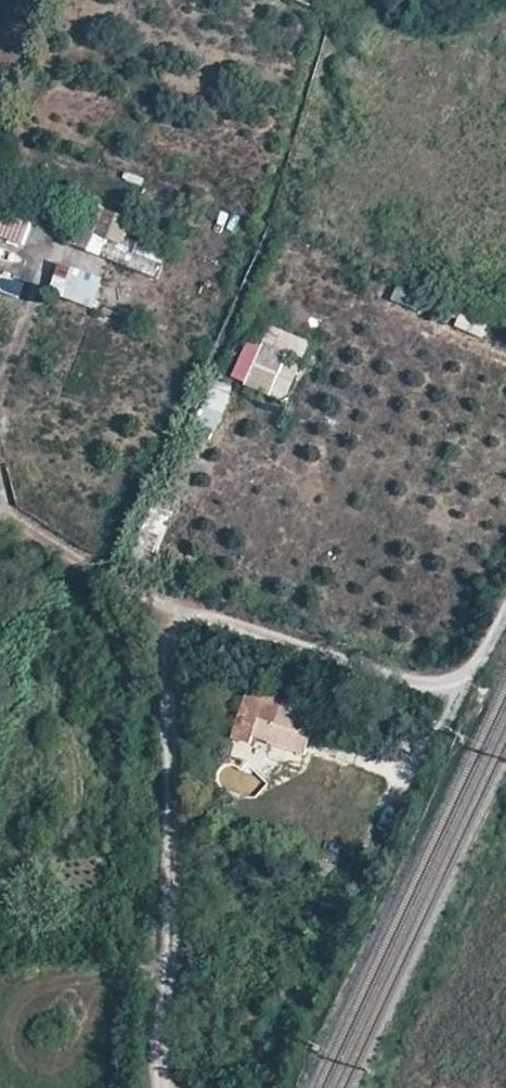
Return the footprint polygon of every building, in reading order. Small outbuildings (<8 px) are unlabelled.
[(121,235),(124,211),(100,208),(97,232),(121,235)] [(33,221),(2,209),(0,214),(0,238),(24,247),(33,221)] [(87,251),(105,256),(110,236),(92,231),(87,251)] [(98,304),(102,269),(54,264),(51,299),(98,304)] [(25,279),(0,273),(0,292),(20,298),(25,279)] [(288,357),(265,347),(248,386),(271,396),(288,357)] [(232,398),(212,390),(205,406),(224,415),(232,398)] [(284,703),(276,729),(314,741),(322,714),(284,703)] [(310,753),(314,741),(276,729),(272,743),(310,753)]
